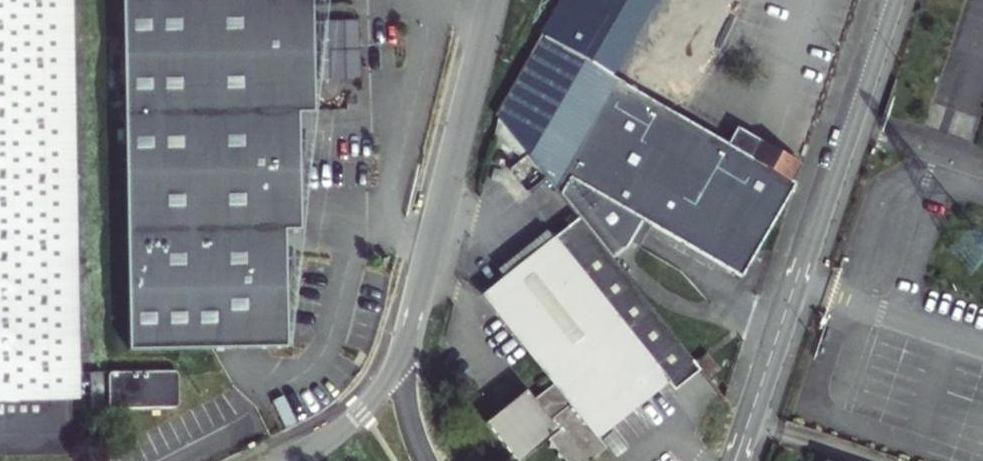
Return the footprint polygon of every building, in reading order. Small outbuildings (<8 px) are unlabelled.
[(78,399),(78,379),(73,0),(0,0),(0,455),(69,454),(68,399),(78,399)] [(129,352),(213,351),(304,349),(298,237),(315,237),(312,122),(327,122),(323,5),(338,4),(338,0),(121,0),(129,352)] [(559,180),(651,77),(694,0),(581,0),(563,32),(512,122),(559,180)] [(798,159),(651,77),(559,180),(578,202),(598,172),(746,253),(798,159)] [(507,277),(482,296),(553,386),(533,402),(526,393),(487,424),(516,460),(521,460),(547,440),(550,444),(550,450),(554,450),(558,454),(558,458),(562,460),(563,460),(593,460),(606,450),(597,438),(670,381),(693,363),(579,220),(555,239),(507,277)] [(501,270),(507,277),(555,239),(548,230),(501,270)] [(693,363),(670,381),(676,389),(699,370),(693,363)] [(89,400),(104,399),(103,371),(88,371),(89,400)] [(115,411),(175,409),(177,408),(178,406),(178,377),(174,373),(112,374),(108,378),(109,406),(110,408),(111,409),(113,410),(115,411)]
